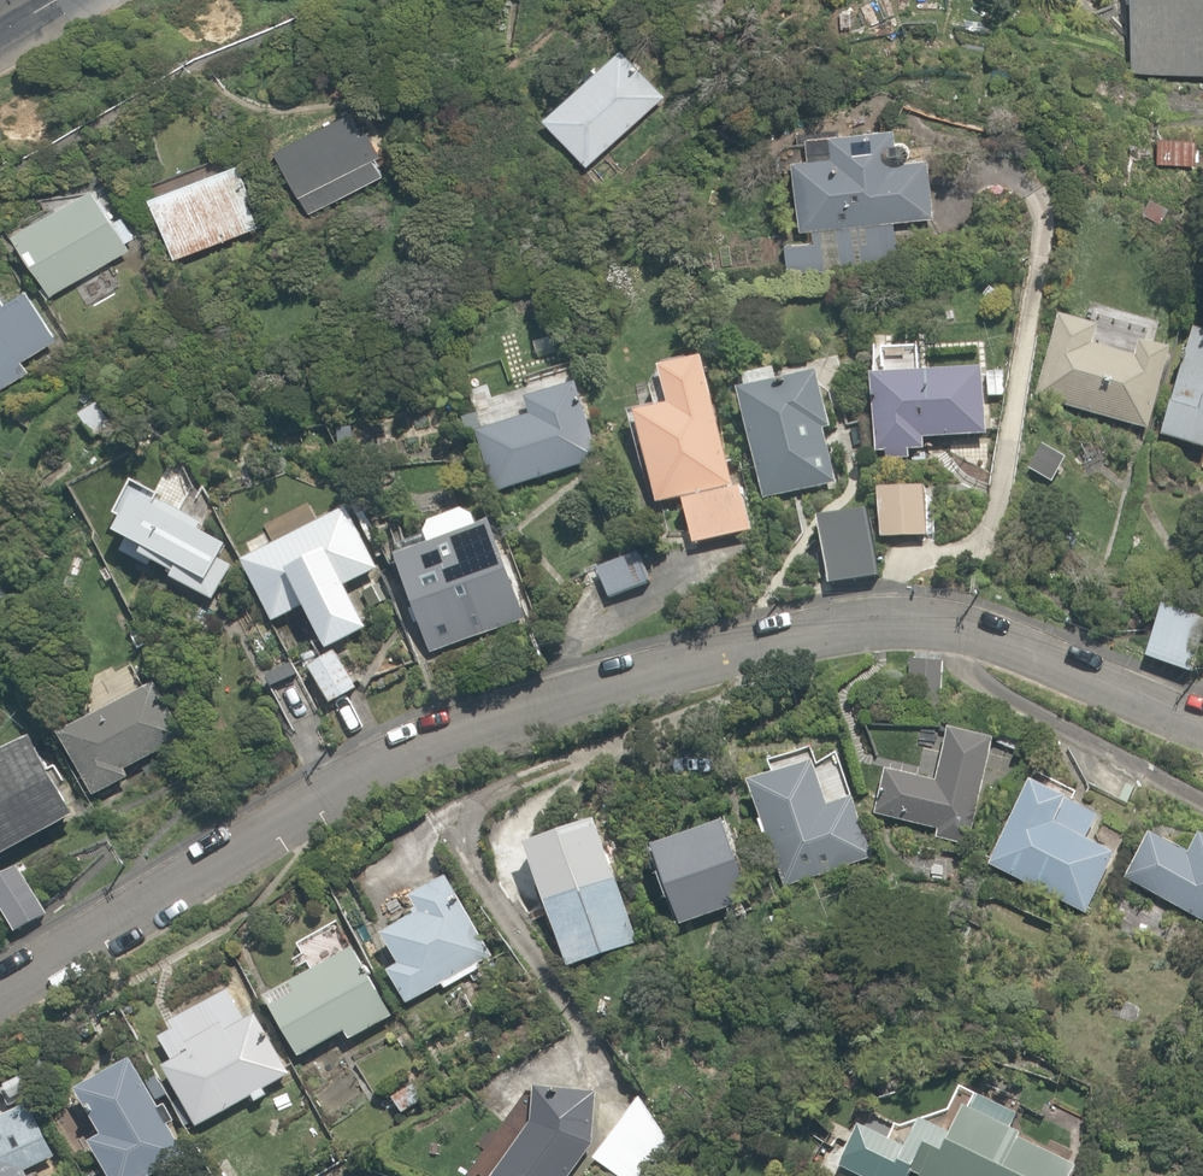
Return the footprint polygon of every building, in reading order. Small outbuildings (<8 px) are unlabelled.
[(1119,67),(1202,71),(1202,0),(1122,0),(1119,67)] [(662,92),(614,40),(535,115),(583,167),(662,92)] [(353,164),(377,151),(365,127),(357,132),(345,108),(270,147),(304,214),(363,184),(353,164)] [(826,155),(791,156),(794,226),(811,225),(812,241),(777,242),(778,270),(890,265),(888,221),(924,220),(922,160),(883,161),(881,129),(864,130),(865,151),(846,152),(845,131),(825,132),(826,155)] [(172,258),(250,223),(233,184),(244,179),(234,156),(144,196),(172,258)] [(131,234),(103,185),(91,192),(86,183),(8,226),(45,293),(123,249),(118,241),(131,234)] [(114,294),(103,275),(75,291),(87,310),(114,294)] [(14,287),(0,295),(0,377),(49,351),(14,287)] [(1169,369),(1173,351),(1146,344),(1153,317),(1086,300),(1081,322),(1056,316),(1036,399),(1146,426),(1161,367),(1169,369)] [(1191,329),(1180,371),(1174,369),(1170,385),(1164,383),(1156,411),(1163,413),(1157,435),(1202,448),(1202,333),(1191,329)] [(675,499),(734,484),(702,354),(654,366),(662,401),(625,410),(648,505),(675,499)] [(728,388),(733,415),(739,413),(756,498),(812,487),(801,431),(818,427),(804,358),(738,372),(741,385),(728,388)] [(923,437),(980,436),(979,397),(1003,396),(1002,369),(857,373),(858,397),(869,397),(871,464),(906,463),(906,452),(924,452),(923,437)] [(578,416),(567,384),(526,398),(532,414),(473,435),(491,490),(579,459),(565,420),(578,416)] [(734,484),(675,499),(686,545),(745,530),(734,484)] [(935,490),(877,490),(876,538),(934,539),(935,490)] [(462,504),(418,525),(426,543),(386,561),(431,660),(528,615),(483,516),(470,522),(462,504)] [(336,644),(365,630),(342,585),(372,569),(339,505),(236,558),(268,622),(296,608),(319,653),(332,646),(336,644)] [(874,579),(865,510),(818,516),(828,585),(874,579)] [(1175,609),(1159,605),(1145,656),(1186,668),(1199,623),(1173,616),(1175,609)] [(354,689),(332,646),(319,653),(300,663),(322,706),(354,689)] [(75,726),(56,736),(88,797),(128,776),(124,768),(178,740),(150,686),(104,710),(99,701),(70,716),(75,726)] [(992,737),(944,729),(936,782),(880,773),(873,821),(958,834),(963,802),(981,805),(992,737)] [(72,814),(21,734),(0,748),(0,850),(4,857),(72,814)] [(823,810),(801,756),(741,781),(786,888),(871,853),(849,799),(823,810)] [(1079,842),(1094,811),(1025,778),(983,865),(1086,914),(1113,858),(1079,842)] [(633,941),(587,818),(520,843),(567,966),(633,941)] [(744,901),(717,820),(644,845),(671,926),(744,901)] [(1193,834),(1187,850),(1141,832),(1121,884),(1202,916),(1202,838),(1193,834)] [(0,871),(0,913),(11,932),(44,913),(14,863),(0,871)] [(410,894),(417,908),(388,923),(391,927),(380,933),(395,963),(384,969),(400,1002),(436,983),(440,991),(480,971),(476,963),(479,938),(447,875),(410,894)] [(259,1006),(288,1058),(338,1031),(344,1041),(378,1022),(373,1012),(376,1010),(354,969),(362,964),(337,918),(292,942),(308,972),(256,1000),(259,1006)] [(168,1031),(157,1037),(170,1060),(158,1066),(191,1127),(249,1096),(252,1102),(266,1095),(262,1088),(295,1071),(288,1058),(259,1006),(249,1011),(232,980),(198,999),(201,1004),(164,1024),(168,1031)] [(75,1088),(101,1133),(85,1142),(104,1175),(148,1175),(182,1157),(127,1059),(75,1088)] [(955,1085),(929,1139),(942,1145),(1007,1175),(1066,1175),(1072,1165),(1006,1133),(1015,1113),(955,1085)] [(593,1092),(526,1090),(526,1130),(492,1175),(572,1175),(591,1148),(593,1092)] [(15,1169),(50,1155),(28,1101),(0,1113),(0,1175),(17,1175),(15,1169)] [(919,1149),(929,1130),(903,1118),(894,1137),(852,1117),(830,1162),(860,1175),(907,1175),(919,1149)] [(942,1145),(936,1157),(919,1149),(907,1175),(1007,1175),(942,1145)]
